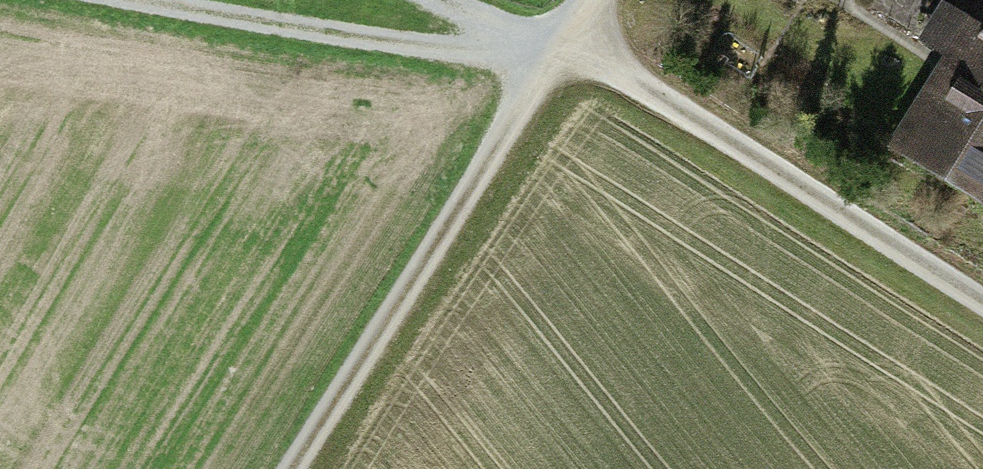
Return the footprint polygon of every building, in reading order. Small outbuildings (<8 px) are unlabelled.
[(870,4),(962,61),(904,153),(982,203),(982,0),(873,0),(870,4)]
